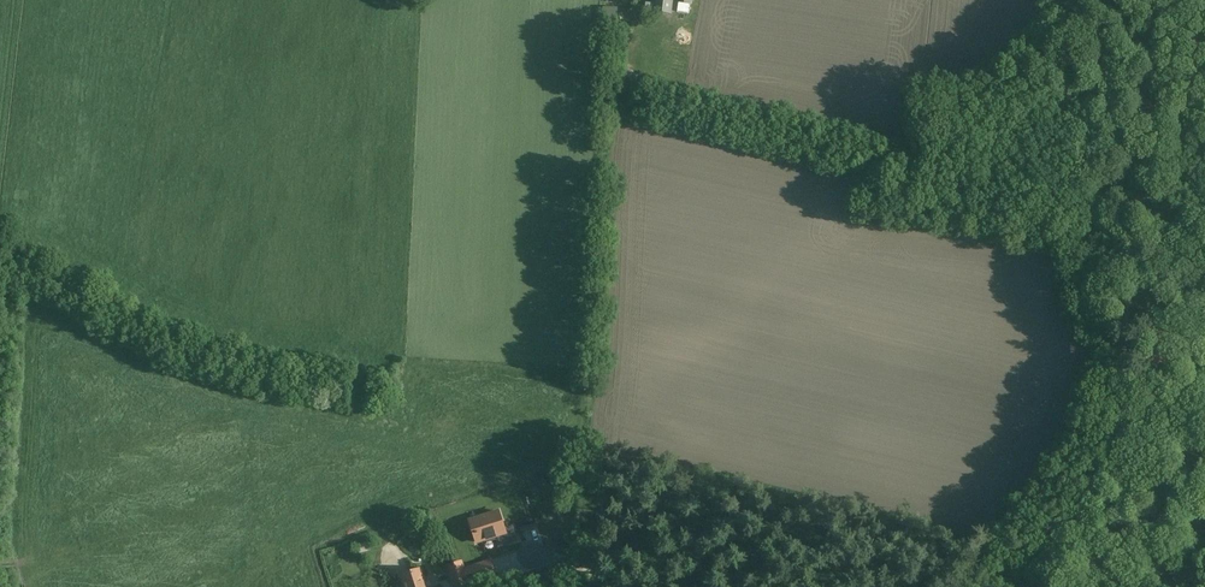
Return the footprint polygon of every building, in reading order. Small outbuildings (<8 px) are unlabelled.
[(653,12),(671,14),(673,0),(655,0),(653,12)] [(517,541),(513,527),(505,530),(499,512),(470,521),(477,543),(488,540),(488,542),(497,539),(500,547),(517,541)] [(494,574),(490,561),(464,569),(468,583),(494,574)] [(464,569),(461,562),(448,566),(454,586),(470,586),(468,583),(464,569)] [(421,569),(401,575),(405,586),(427,586),(421,569)]
